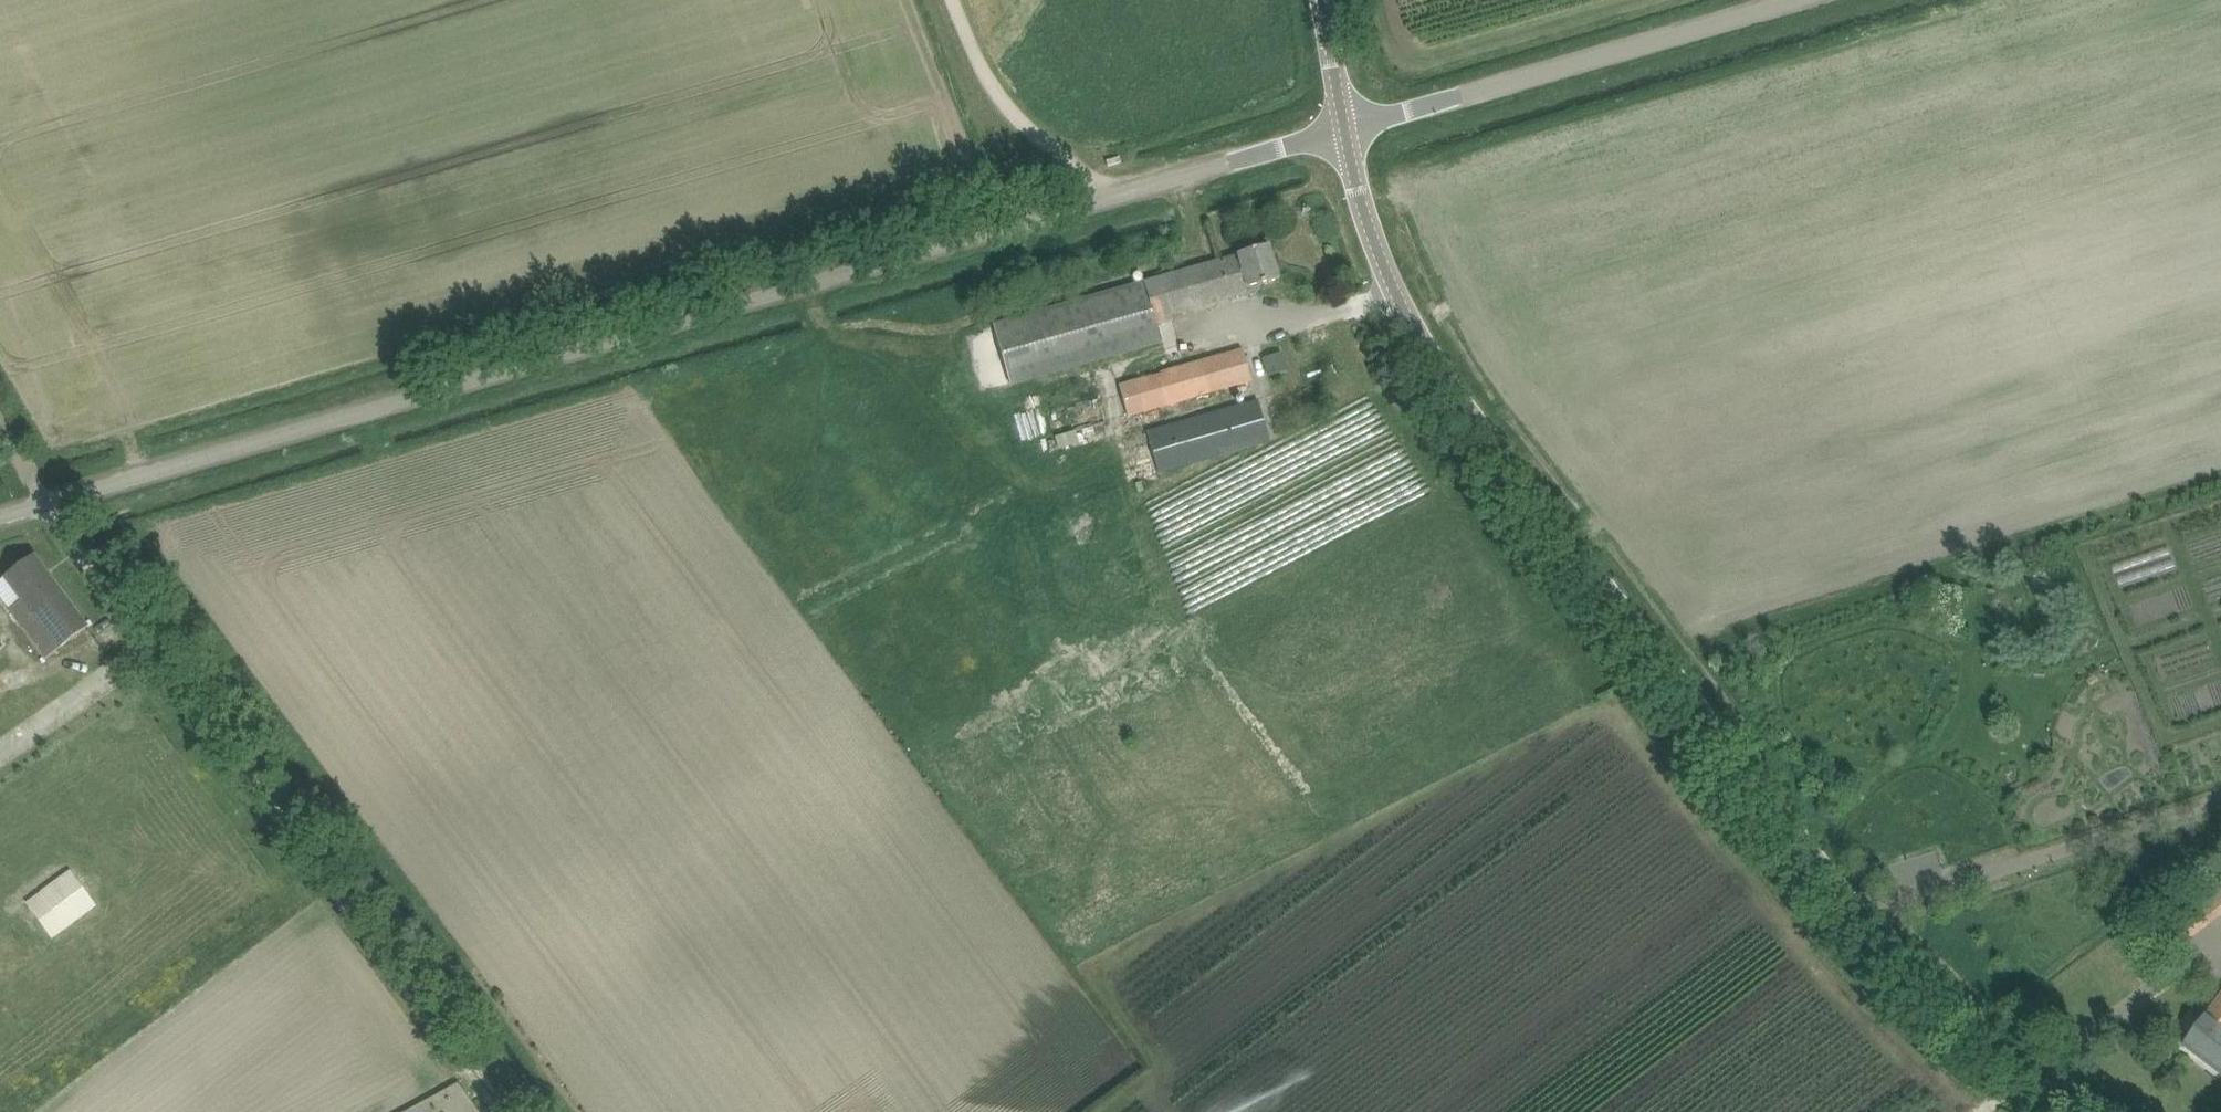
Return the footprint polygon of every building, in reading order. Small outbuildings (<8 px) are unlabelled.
[(1238,255),(994,325),(1010,386),(1162,342),(1157,326),(1172,321),(1170,315),(1190,309),(1228,298),(1249,292),(1248,287),(1280,278),(1270,244),(1238,253),(1238,255)] [(1242,349),(1119,384),(1128,417),(1251,381),(1242,349)] [(1283,351),(1272,354),(1275,363),(1267,365),(1265,366),(1268,375),(1269,375),(1288,369),(1283,351)] [(1258,401),(1146,432),(1158,473),(1268,441),(1258,401)] [(1138,492),(1144,490),(1142,481),(1136,483),(1138,492)] [(35,554),(4,576),(22,599),(9,609),(46,658),(89,626),(35,554)] [(2198,1028),(2185,1045),(2220,1072),(2220,996),(2198,1028)]
